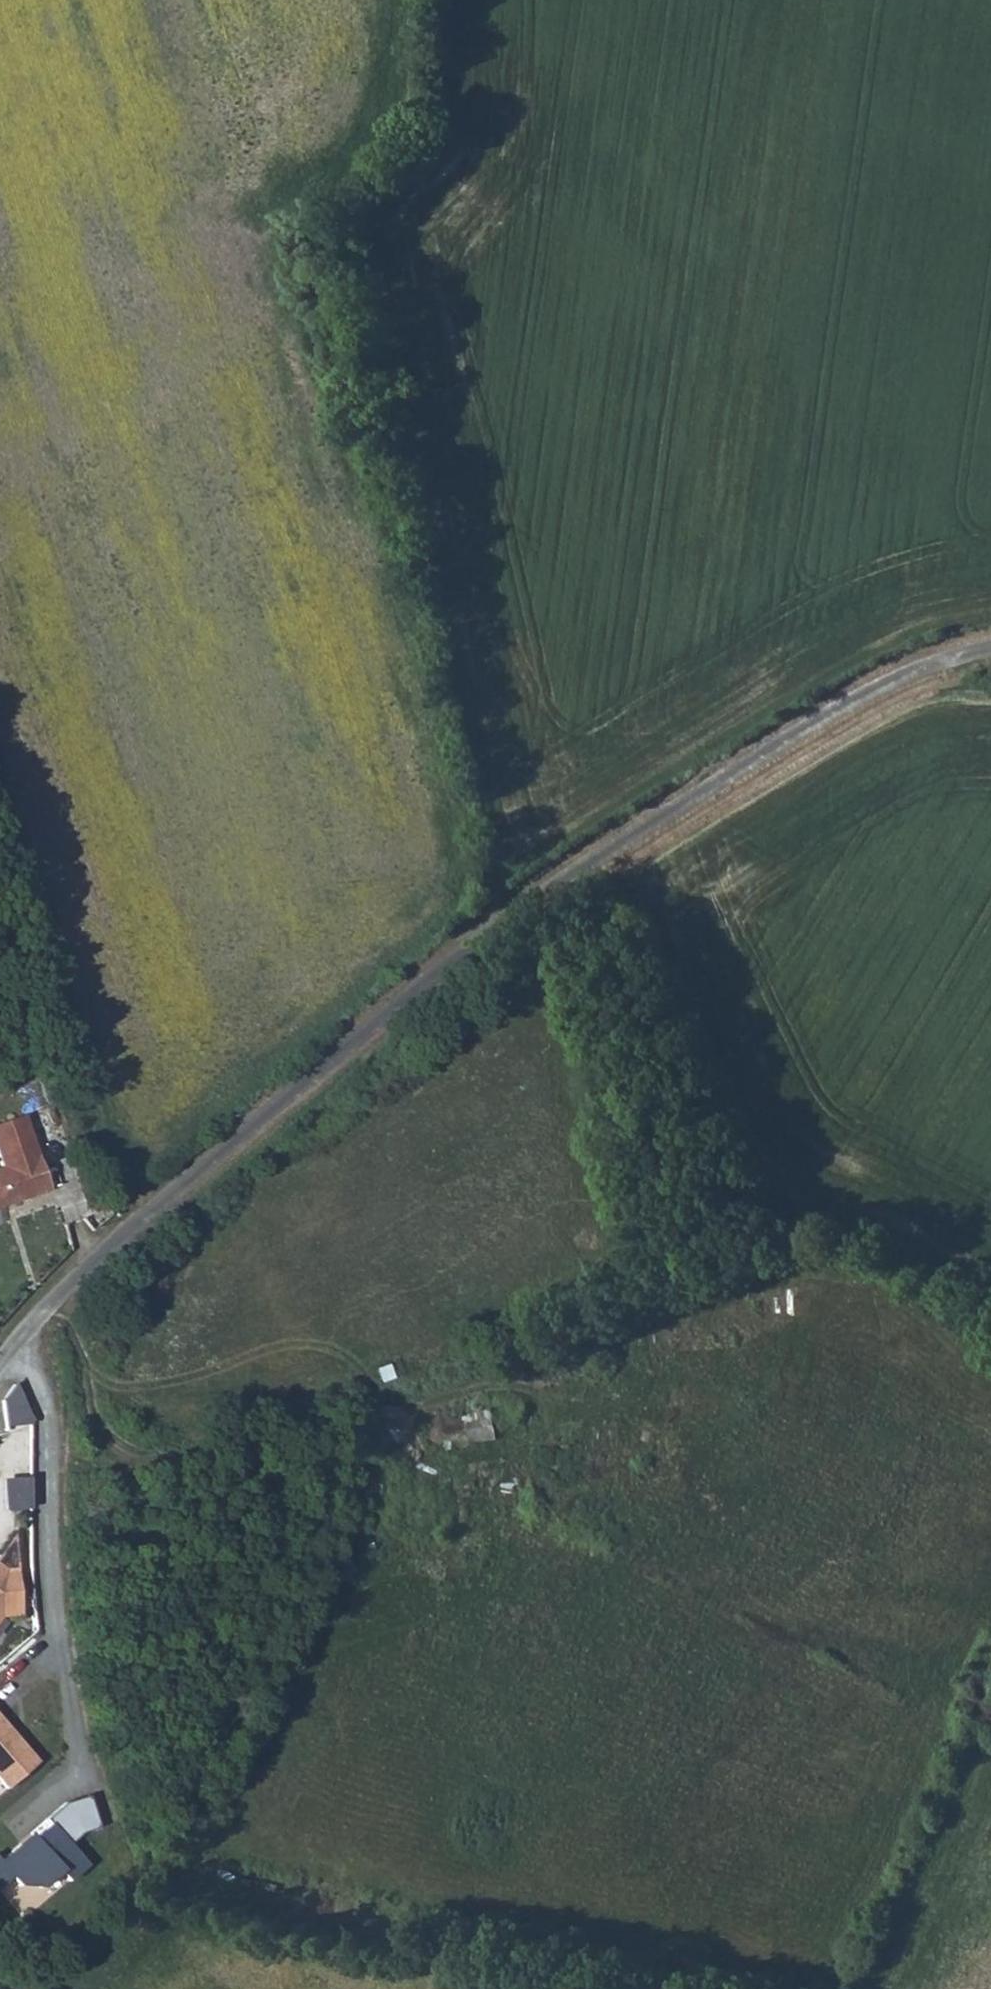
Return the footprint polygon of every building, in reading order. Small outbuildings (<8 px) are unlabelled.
[(54,1201),(26,1124),(0,1135),(0,1168),(4,1178),(0,1179),(0,1222),(54,1201)] [(431,1452),(495,1439),(489,1408),(425,1421),(431,1452)] [(10,1625),(10,1544),(0,1554),(0,1625),(10,1625)] [(2,1793),(33,1764),(0,1727),(0,1790),(2,1793)] [(4,1884),(11,1892),(32,1894),(54,1878),(61,1886),(84,1868),(68,1847),(76,1838),(92,1831),(84,1798),(58,1806),(39,1823),(44,1827),(28,1840),(26,1837),(0,1858),(0,1888),(4,1884)]
